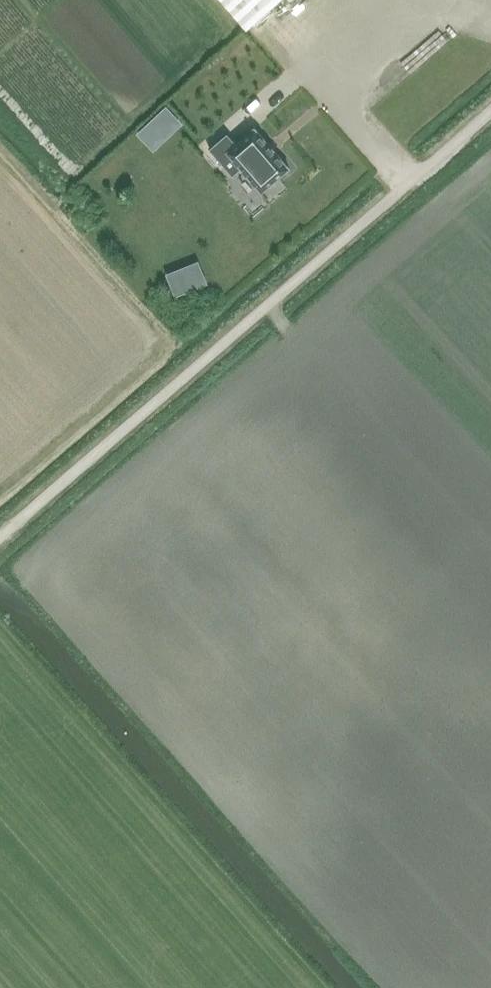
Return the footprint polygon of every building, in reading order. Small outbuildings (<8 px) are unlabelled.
[(202,0),(216,17),(226,8),(219,0),(202,0)] [(246,25),(276,0),(225,0),(246,25)] [(287,169),(290,167),(288,165),(287,165),(257,130),(257,129),(255,127),(253,129),(237,143),(228,133),(210,148),(233,175),(242,167),(262,190),(287,169)]
